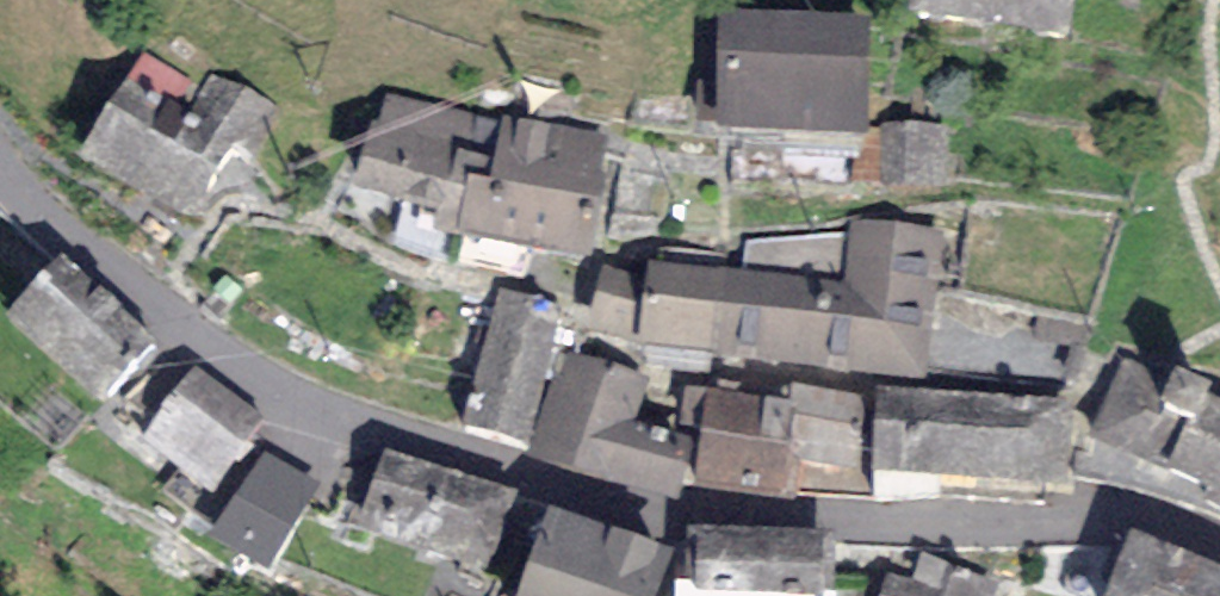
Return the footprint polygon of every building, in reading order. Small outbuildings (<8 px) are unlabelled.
[(911,11),(1068,36),(1074,0),(912,0),(911,11)] [(871,14),(718,8),(713,126),(866,133),(871,14)] [(211,72),(188,112),(125,76),(81,154),(189,215),(231,142),(252,154),(278,110),(211,72)] [(501,121),(385,93),(379,123),(372,121),(355,185),(438,206),(432,225),(458,231),(469,174),(490,178),(501,121)] [(501,121),(490,178),(469,174),(458,231),(591,257),(607,175),(600,174),(607,136),(502,115),(501,121)] [(950,123),(883,121),(881,186),(948,188),(950,123)] [(925,379),(943,230),(850,219),(849,234),(747,242),(743,270),(729,269),(720,352),(925,379)] [(61,253),(5,314),(100,402),(156,341),(61,253)] [(729,269),(648,260),(646,277),(639,339),(639,343),(720,352),(729,269)] [(639,339),(646,277),(604,264),(588,326),(639,339)] [(564,305),(499,287),(463,424),(528,441),(564,305)] [(546,395),(529,456),(679,498),(696,438),(634,420),(651,373),(563,348),(546,395)] [(1207,390),(1214,379),(1178,367),(1127,360),(1090,439),(1208,485),(1201,497),(1219,507),(1219,396),(1207,390)] [(211,492),(263,417),(194,365),(142,439),(211,492)] [(870,395),(794,382),(791,400),(710,387),(703,429),(695,483),(797,499),(803,462),(858,471),(870,395)] [(703,429),(710,387),(685,384),(679,426),(703,429)] [(1070,400),(877,385),(870,471),(1063,486),(1070,400)] [(520,492),(385,447),(358,528),(492,573),(520,492)] [(268,569),(321,482),(265,449),(212,536),(268,569)] [(548,504),(516,595),(657,595),(674,548),(548,504)] [(837,529),(687,526),(686,567),(675,567),(674,595),(836,595),(837,529)] [(1131,528),(1103,595),(1219,595),(1219,564),(1131,528)] [(922,550),(913,578),(888,572),(882,595),(993,595),(998,583),(922,550)]
